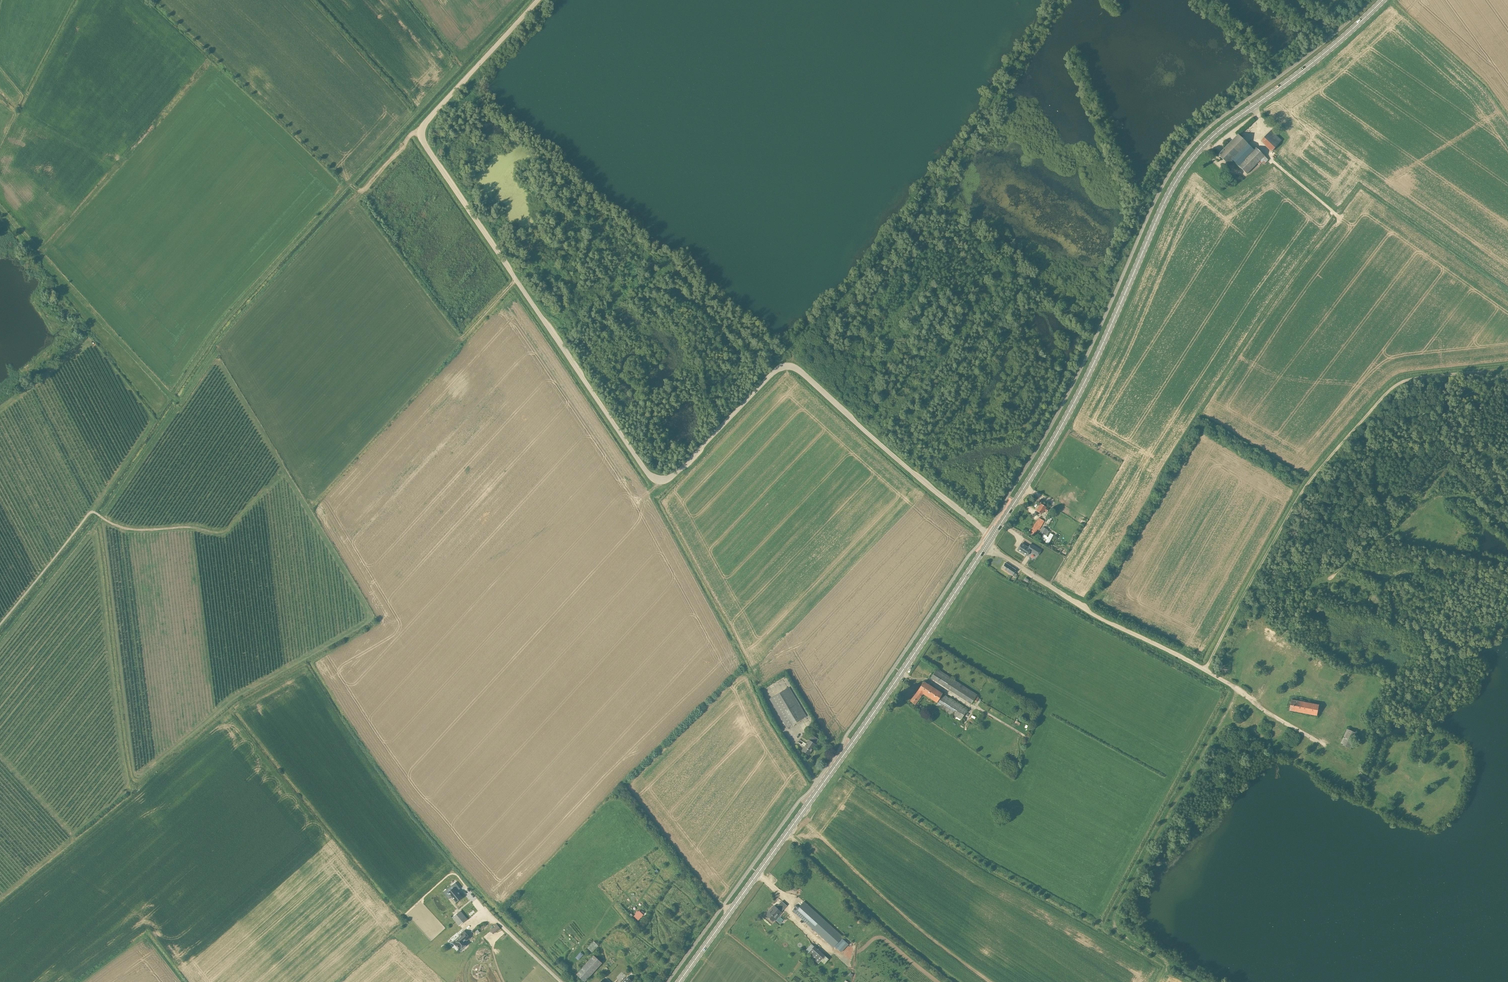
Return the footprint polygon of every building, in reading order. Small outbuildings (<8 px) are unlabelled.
[(1271,130),(1261,140),(1272,151),(1279,144),(1278,144),(1282,140),(1271,130)] [(1254,150),(1248,144),(1238,134),(1218,155),(1228,164),(1233,160),(1247,174),(1258,164),(1260,166),(1263,163),(1264,164),(1269,160),(1265,156),(1256,147),(1254,150)] [(1047,512),(1049,509),(1046,507),(1040,503),(1036,510),(1041,514),(1044,511),(1047,512)] [(1039,530),(1044,521),(1039,518),(1029,534),(1033,536),(1038,529),(1039,530)] [(1048,544),(1053,535),(1050,533),(1045,542),(1048,544)] [(1021,544),(1017,550),(1026,555),(1029,551),(1034,553),(1037,556),(1041,550),(1037,548),(1030,544),(1028,548),(1024,545),(1022,544),(1021,544)] [(1015,578),(1017,575),(1014,573),(1016,570),(1005,563),(1001,569),(1012,576),(1015,578)] [(971,704),(977,694),(937,668),(931,678),(971,704)] [(942,694),(924,681),(918,690),(910,701),(915,704),(923,693),(936,702),(935,705),(960,721),(967,709),(942,694)] [(787,728),(806,716),(789,687),(770,699),(787,728)] [(1318,715),(1320,704),(1292,699),(1290,710),(1318,715)] [(1341,744),(1351,748),(1357,732),(1347,728),(1341,744)] [(815,744),(819,739),(812,735),(809,740),(806,744),(803,742),(802,745),(804,746),(802,750),(809,755),(815,744)] [(455,890),(449,895),(457,904),(463,899),(458,893),(462,891),(457,885),(453,888),(455,890)] [(781,912),(787,905),(782,901),(776,907),(774,905),(765,914),(773,921),(781,912)] [(795,907),(792,911),(833,947),(834,946),(835,946),(842,938),(843,936),(804,901),(799,907),(796,904),(794,906),(795,907)] [(459,924),(467,918),(461,911),(453,917),(459,924)] [(635,914),(634,916),(638,920),(643,915),(638,911),(638,912),(637,911),(635,913),(635,914)] [(497,924),(490,930),(493,933),(500,928),(497,924)] [(459,936),(452,942),(459,950),(468,943),(466,941),(470,938),(468,935),(465,931),(464,930),(463,930),(458,934),(459,936)] [(821,960),(825,956),(814,945),(807,953),(818,963),(821,960)] [(581,951),(576,957),(578,959),(584,954),(581,951)] [(602,963),(594,955),(576,974),(584,981),(602,963)]
